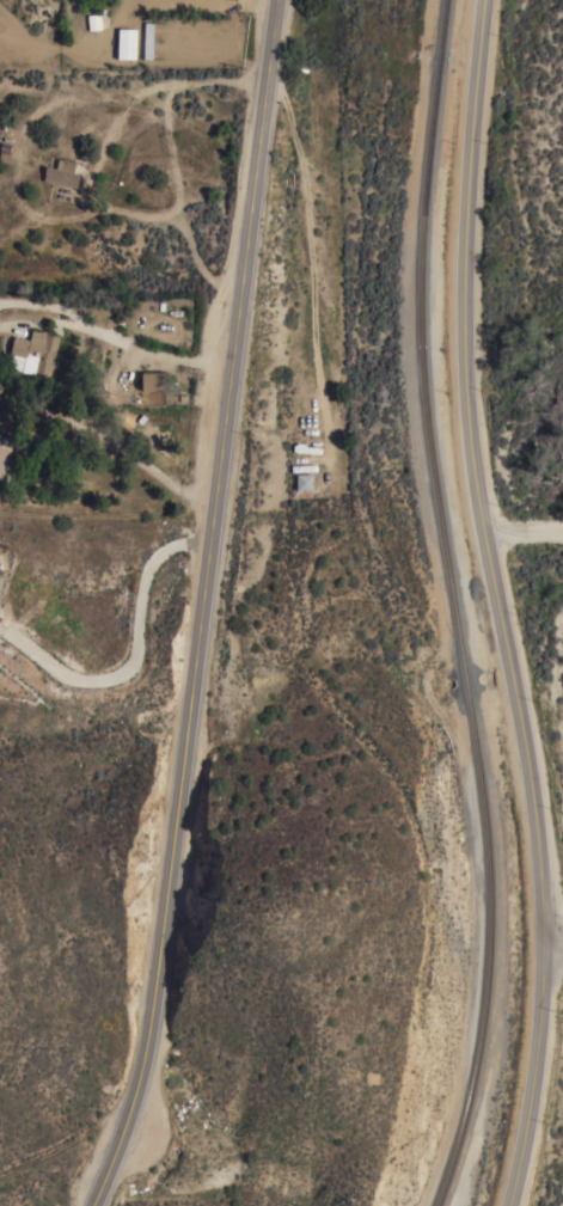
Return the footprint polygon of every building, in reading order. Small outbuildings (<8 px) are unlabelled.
[(87,30),(100,29),(99,14),(86,14),(87,30)] [(143,20),(153,22),(152,59),(143,57),(143,20)] [(135,59),(116,57),(117,27),(135,27),(135,59)] [(8,161),(0,160),(0,152),(0,146),(1,141),(11,142),(10,153),(8,161)] [(43,179),(44,172),(45,165),(55,167),(57,158),(63,159),(63,158),(75,160),(73,171),(79,173),(77,188),(43,179)] [(54,357),(55,359),(53,366),(51,366),(49,378),(22,371),(18,369),(14,367),(12,365),(11,360),(11,356),(11,355),(8,355),(14,335),(29,338),(31,329),(60,336),(54,357)] [(141,390),(141,369),(165,369),(165,390),(141,390)] [(1,483),(0,483),(0,443),(12,446),(8,461),(7,461),(1,483)] [(296,472),(312,473),(312,489),(295,489),(296,472)]
